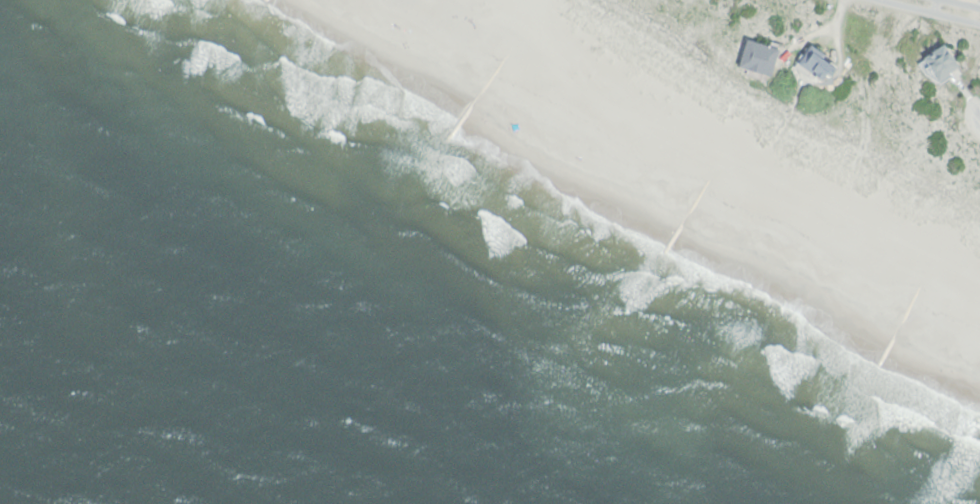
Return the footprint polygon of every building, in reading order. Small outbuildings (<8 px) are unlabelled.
[(747,38),(781,49),(772,77),(738,66),(747,38)] [(811,44),(838,64),(826,80),(799,61),(811,44)] [(945,44),(959,67),(938,79),(924,57),(945,44)]
